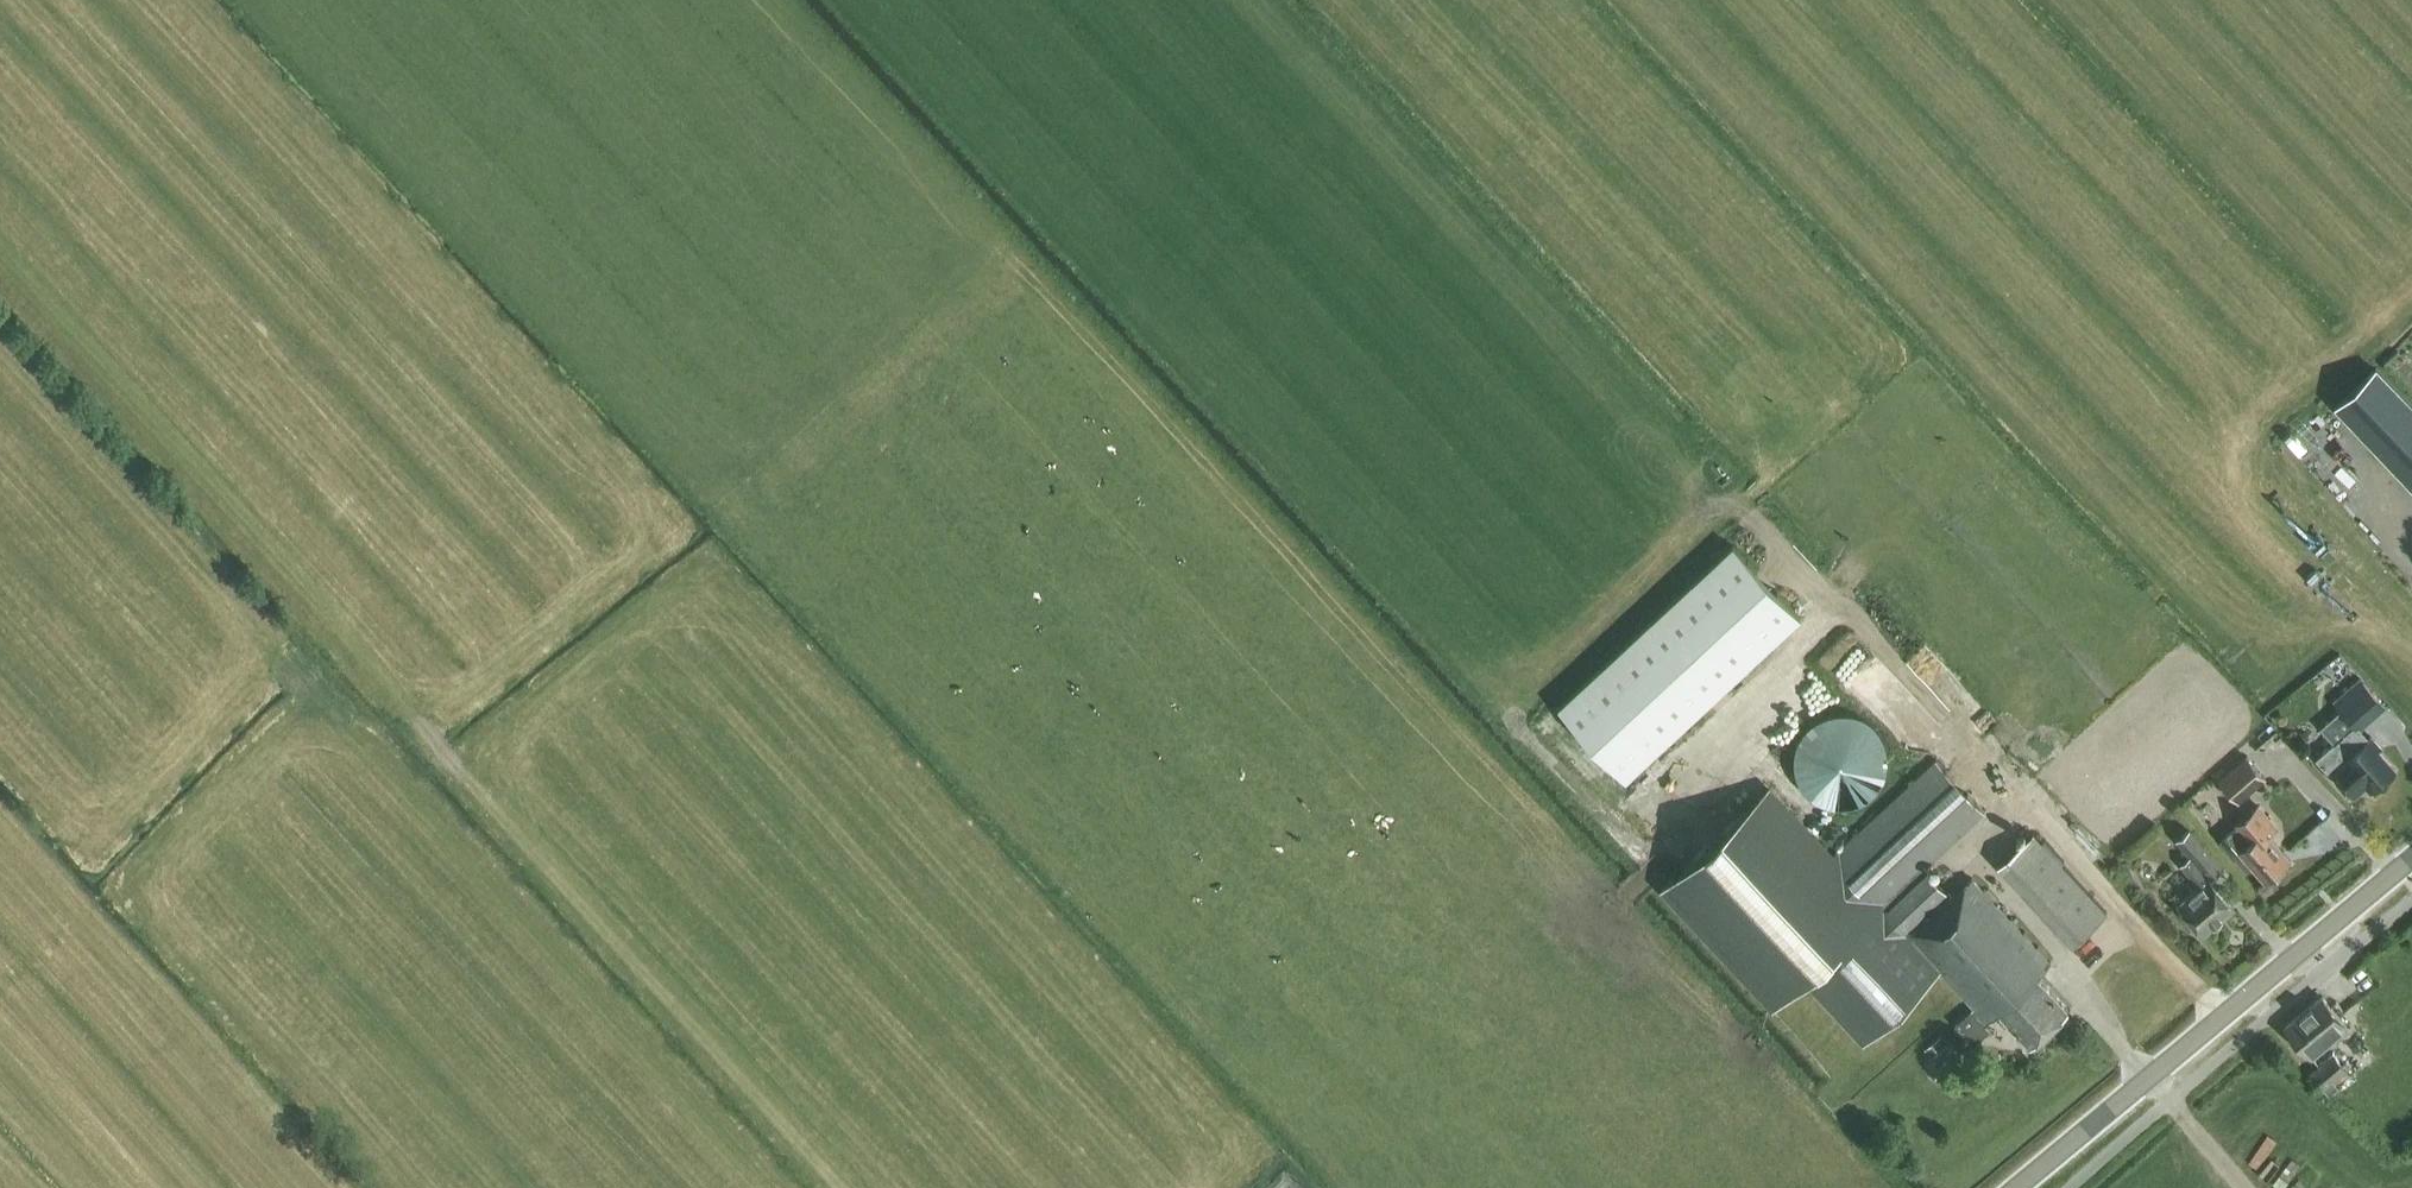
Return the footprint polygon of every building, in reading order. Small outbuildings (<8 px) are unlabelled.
[(2337,406),(2411,485),(2411,408),(2376,370),(2337,406)] [(1627,779),(1802,616),(1734,543),(1559,706),(1627,779)] [(2359,731),(2387,707),(2367,685),(2339,709),(2340,711),(2320,729),(2334,745),(2347,733),(2346,733),(2351,728),(2359,731)] [(1842,808),(1864,802),(1879,789),(1887,773),(1888,751),(1878,731),(1860,718),(1841,714),(1823,718),(1805,731),(1795,752),(1796,773),(1804,789),(1820,802),(1842,808)] [(2359,731),(2351,728),(2346,733),(2347,733),(2334,745),(2318,759),(2331,774),(2332,773),(2355,798),(2366,788),(2369,792),(2393,771),(2377,752),(2381,748),(2371,737),(2367,740),(2359,731)] [(2238,802),(2266,779),(2247,757),(2220,781),(2238,802)] [(1985,813),(1936,761),(1834,855),(1770,786),(1660,889),(1772,1010),(1804,981),(1861,1043),(1939,970),(1974,1008),(1956,1025),(1974,1044),(1989,1030),(1985,1026),(2001,1011),(2031,1043),(2068,1009),(2038,976),(2051,964),(1972,878),(1954,895),(1949,890),(1947,893),(1925,869),(1985,813)] [(2266,880),(2289,860),(2268,836),(2276,829),(2258,807),(2220,840),(2248,871),(2254,866),(2266,880)] [(2204,933),(2234,907),(2211,880),(2226,866),(2192,827),(2177,841),(2191,857),(2181,866),(2199,887),(2179,904),(2204,933)] [(2073,946),(2109,912),(2037,836),(2001,869),(2073,946)] [(2157,865),(2144,863),(2141,878),(2154,881),(2157,865)] [(2313,1061),(2348,1031),(2344,1026),(2345,1025),(2321,997),(2285,1028),(2313,1061)] [(1947,1045),(1940,1037),(1925,1051),(1931,1058),(1947,1045)] [(2334,1054),(2308,1075),(2321,1091),(2323,1089),(2329,1095),(2338,1088),(2333,1081),(2351,1066),(2346,1060),(2342,1064),(2334,1054)]
